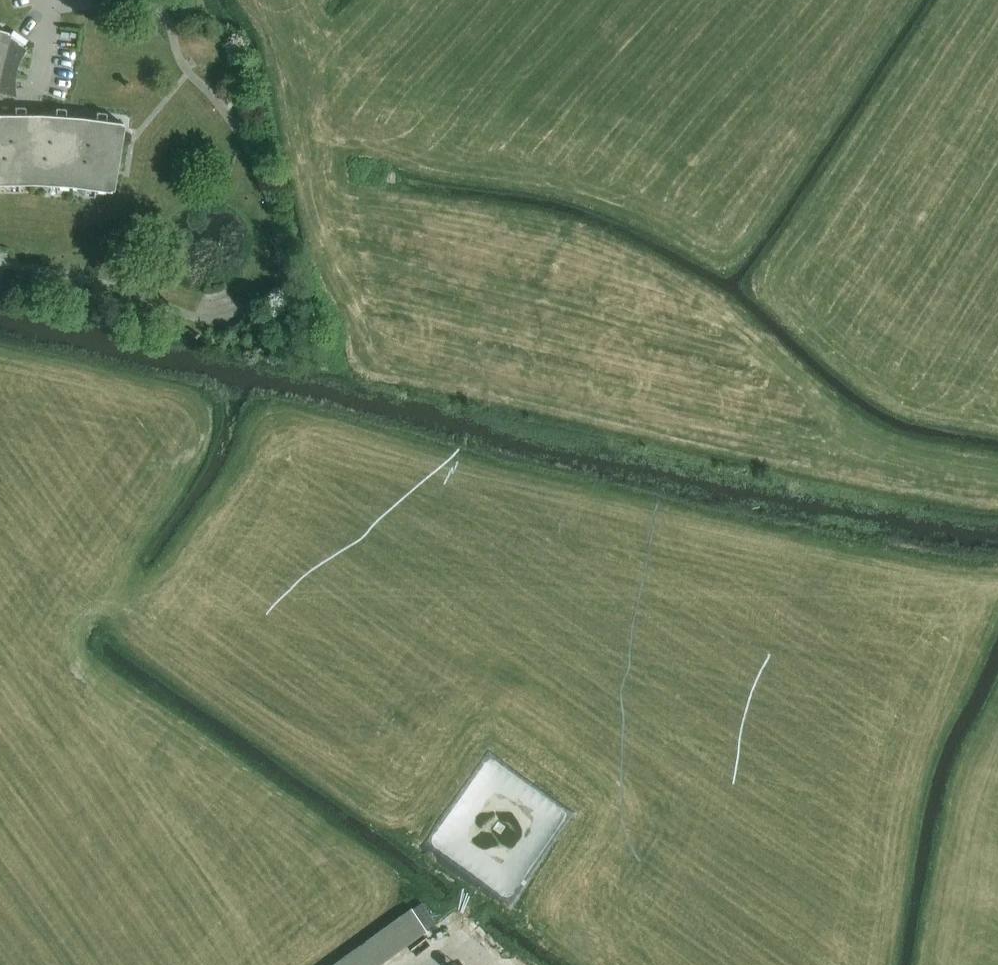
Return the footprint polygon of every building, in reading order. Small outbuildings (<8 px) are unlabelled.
[(13,94),(14,95),(15,95),(14,91),(14,87),(14,85),(14,81),(14,79),(15,75),(15,71),(16,67),(17,63),(18,61),(21,56),(24,51),(27,46),(26,45),(24,48),(22,47),(27,40),(13,30),(8,37),(6,35),(7,33),(8,33),(9,31),(0,29),(0,91),(13,94)] [(33,184),(71,186),(111,191),(123,122),(81,117),(40,114),(0,114),(0,184),(33,184)] [(334,964),(380,964),(428,931),(412,909),(334,964)]
